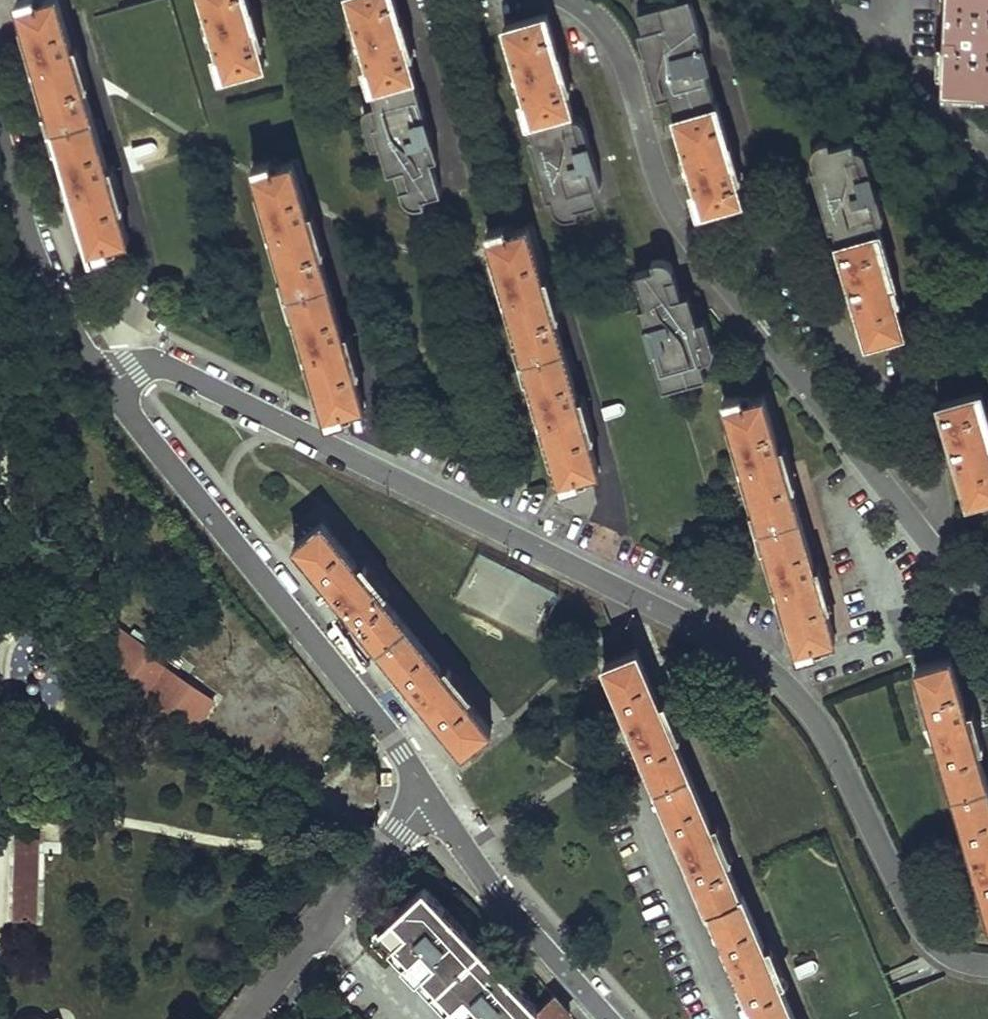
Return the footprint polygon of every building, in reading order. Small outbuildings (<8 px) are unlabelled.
[(91,257),(110,251),(108,245),(127,239),(117,204),(114,206),(109,190),(117,187),(112,169),(106,170),(82,83),(78,84),(72,68),(82,65),(63,0),(18,0),(35,59),(30,60),(36,79),(40,77),(49,110),(45,111),(55,148),(60,147),(70,181),(65,182),(70,201),(75,199),(91,257)] [(220,77),(263,65),(253,30),(260,27),(253,0),(205,0),(209,17),(204,19),(210,38),(215,37),(219,54),(215,56),(220,77)] [(372,86),(387,140),(381,142),(386,160),(384,161),(387,171),(398,168),(402,185),(397,186),(400,199),(402,202),(407,205),(415,206),(421,205),(419,197),(428,195),(420,162),(423,161),(418,141),(430,138),(404,38),(410,36),(400,0),(353,0),(360,29),(357,30),(362,49),(366,48),(370,66),(366,67),(372,86)] [(718,96),(709,68),(713,66),(692,0),(671,0),(637,11),(644,30),(648,46),(651,50),(655,51),(659,52),(663,52),(667,67),(663,68),(671,95),(675,108),(718,96)] [(942,91),(987,93),(987,0),(945,0),(942,91)] [(523,100),(529,121),(534,136),(529,137),(549,199),(553,198),(555,208),(558,212),(562,215),(569,217),(575,216),(579,214),(577,207),(585,205),(580,189),(594,185),(589,166),(596,164),(590,142),(581,145),(570,109),(560,75),(568,72),(549,12),(507,24),(520,64),(512,67),(518,84),(523,83),(528,99),(523,100)] [(659,98),(671,95),(663,68),(667,67),(663,52),(659,52),(655,51),(651,50),(648,46),(644,30),(638,32),(659,98)] [(718,96),(675,108),(690,153),(682,156),(689,175),(693,173),(698,187),(694,192),(702,211),(743,198),(731,162),(739,160),(718,96)] [(579,106),(570,109),(581,145),(590,142),(579,106)] [(429,159),(436,158),(430,138),(418,141),(423,161),(429,159)] [(809,170),(829,231),(874,215),(868,198),(876,196),(868,169),(861,172),(850,140),(827,147),(825,140),(821,141),(816,143),(812,147),(811,151),(810,155),(810,160),(813,169),(809,170)] [(311,364),(328,422),(344,417),(342,410),(361,404),(351,369),(347,370),(342,355),(351,351),(346,332),(341,334),(317,249),(311,250),(307,234),(317,230),(296,159),(284,162),(282,156),(256,164),(271,222),(266,224),(271,242),(276,241),(286,274),(280,276),(290,312),(296,311),(305,344),(300,346),(305,365),(311,364)] [(438,192),(429,159),(423,161),(420,162),(428,195),(438,192)] [(589,166),(594,185),(602,183),(596,164),(589,166)] [(580,189),(585,205),(599,200),(594,185),(580,189)] [(879,230),(874,215),(829,231),(833,245),(837,243),(879,230)] [(544,429),(560,486),(577,481),(575,475),(593,469),(583,434),(580,435),(576,419),(584,417),(578,397),(574,399),(550,314),(546,315),(541,298),(553,295),(546,272),(539,273),(525,223),(516,225),(515,220),(486,229),(503,287),(498,289),(504,307),(509,306),(518,339),(514,341),(525,377),(529,376),(538,410),(534,411),(539,429),(544,429)] [(837,243),(869,341),(902,331),(888,286),(896,284),(879,230),(837,243)] [(644,305),(637,306),(661,390),(705,379),(676,274),(675,271),(672,265),(668,261),(661,259),(655,259),(651,260),(653,268),(635,273),(644,305)] [(780,597),(797,655),(813,650),(811,645),(833,638),(822,602),(819,602),(814,587),(822,584),(816,566),(811,567),(785,481),(782,482),(777,467),(786,463),(765,392),(750,397),(748,390),(723,397),(739,456),(735,458),(741,477),(746,476),(754,509),(750,510),(760,546),(765,545),(774,578),(770,580),(776,598),(780,597)] [(968,502),(987,495),(987,412),(981,391),(939,406),(968,502)] [(321,523),(295,546),(463,751),(491,728),(455,684),(457,681),(443,664),(440,667),(375,586),(378,583),(364,567),(360,570),(321,523)] [(152,650),(131,636),(135,631),(107,611),(103,616),(122,630),(98,664),(127,683),(184,722),(196,730),(216,702),(202,694),(206,688),(166,661),(152,650)] [(177,645),(161,634),(152,646),(154,647),(152,650),(166,661),(177,645)] [(918,667),(987,908),(987,781),(973,729),(980,727),(974,710),(967,712),(952,657),(918,667)] [(601,673),(707,914),(710,915),(755,1018),(796,1018),(774,968),(779,965),(771,947),(766,949),(743,897),(740,899),(719,849),(724,846),(717,828),(712,830),(666,726),(670,724),(664,708),(658,710),(635,658),(601,673)] [(16,837),(15,916),(39,917),(40,837),(16,837)] [(486,954),(422,887),(379,928),(412,963),(407,969),(453,1018),(454,1018),(459,1015),(462,1018),(527,1018),(537,1009),(486,954)] [(568,1013),(551,996),(537,1009),(527,1018),(562,1018),(568,1013)]
